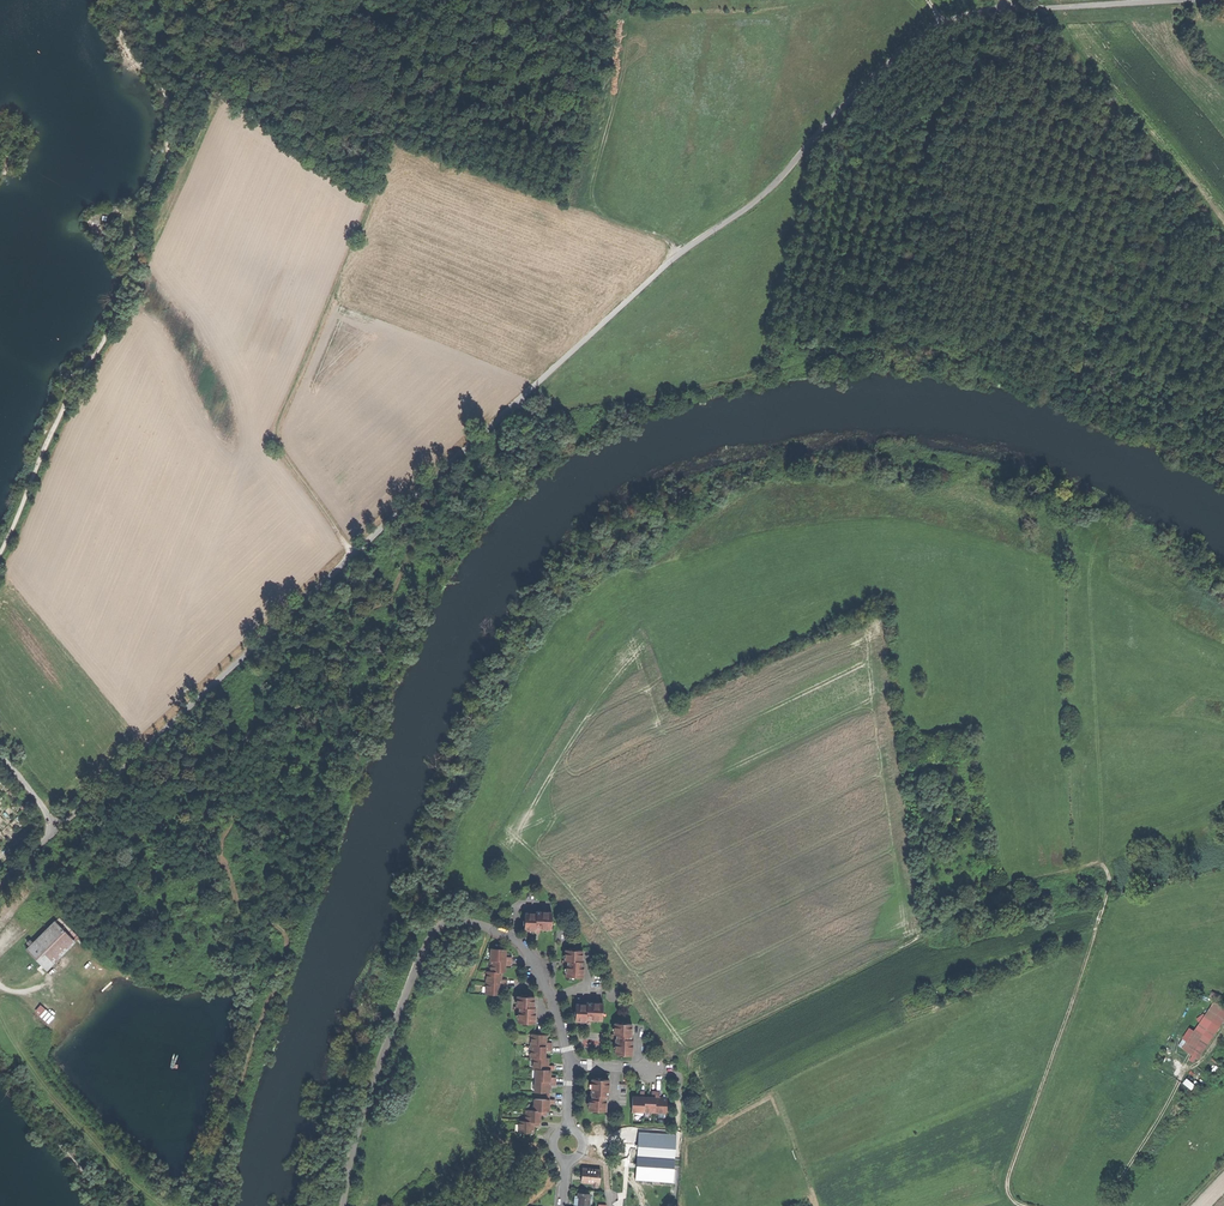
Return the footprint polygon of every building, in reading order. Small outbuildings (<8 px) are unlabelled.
[(535,931),(540,931),(540,929),(551,930),(552,912),(536,911),(536,913),(525,913),(524,930),(535,930),(535,931)] [(28,950),(48,970),(81,938),(61,918),(34,944),(31,947),(28,950)] [(490,960),(511,961),(511,957),(506,957),(506,954),(506,949),(491,949),(490,960)] [(583,977),(584,961),(582,961),(583,950),(566,950),(565,960),(564,960),(564,965),(566,965),(566,977),(583,977)] [(511,961),(490,960),(490,972),(502,972),(505,972),(505,969),(505,965),(511,965),(511,961)] [(507,979),(501,979),(502,976),(502,972),(490,972),(486,972),(486,983),(507,983),(507,979)] [(501,988),(507,988),(507,983),(486,983),(485,995),(501,995),(501,991),(501,988)] [(517,1023),(535,1024),(535,1011),(536,1007),(534,1007),(534,997),(517,996),(517,1006),(516,1006),(516,1012),(518,1012),(517,1023)] [(1196,1054),(1223,1013),(1223,1005),(1215,999),(1186,1042),(1184,1046),(1196,1054)] [(586,1022),(591,1022),(591,1020),(602,1020),(602,1003),(587,1002),(587,1004),(576,1004),(575,1021),(586,1021),(586,1022)] [(46,1010),(45,1012),(52,1020),(54,1018),(46,1010)] [(52,1020),(45,1012),(41,1016),(49,1023),(52,1020)] [(615,1055),(632,1055),(633,1040),(631,1040),(631,1035),(632,1024),(615,1023),(614,1034),(613,1034),(613,1039),(615,1039),(615,1055)] [(531,1046),(552,1047),(552,1043),(546,1043),(546,1041),(546,1035),(531,1035),(531,1046)] [(530,1058),(533,1058),(545,1058),(545,1052),(545,1051),(552,1051),(552,1047),(531,1046),(530,1058)] [(535,1069),(550,1070),(554,1070),(554,1066),(548,1065),(548,1064),(549,1058),(545,1058),(533,1058),(533,1069),(535,1069)] [(550,1076),(550,1070),(535,1069),(535,1080),(556,1081),(556,1077),(550,1077),(550,1076)] [(1196,1089),(1199,1085),(1191,1077),(1187,1082),(1196,1089)] [(551,1087),(551,1086),(556,1086),(556,1081),(535,1080),(534,1092),(546,1093),(549,1093),(550,1093),(551,1087)] [(588,1111),(605,1111),(606,1100),(606,1096),(609,1096),(609,1080),(592,1080),(591,1094),(589,1094),(589,1099),(588,1111)] [(638,1097),(632,1097),(632,1112),(644,1112),(644,1097),(645,1091),(640,1091),(640,1097),(638,1097)] [(655,1113),(656,1092),(651,1091),(651,1097),(650,1097),(644,1097),(644,1112),(655,1113)] [(656,1092),(655,1113),(666,1113),(667,1098),(661,1098),(660,1098),(660,1092),(656,1092)] [(533,1111),(546,1111),(548,1111),(548,1105),(548,1104),(555,1104),(555,1099),(549,1099),(546,1099),(534,1099),(533,1111)] [(525,1110),(525,1122),(540,1122),(540,1116),(540,1115),(546,1115),(546,1111),(533,1111),(525,1110)] [(540,1122),(525,1122),(519,1121),(518,1133),(533,1134),(533,1127),(533,1126),(539,1127),(540,1122)] [(637,1156),(635,1180),(673,1183),(675,1159),(637,1156)] [(597,1187),(598,1183),(599,1183),(600,1170),(582,1168),(582,1174),(581,1182),(593,1183),(593,1187),(597,1187)] [(592,1204),(593,1191),(579,1189),(578,1194),(575,1194),(574,1201),(574,1205),(589,1205),(589,1204),(592,1204)]
